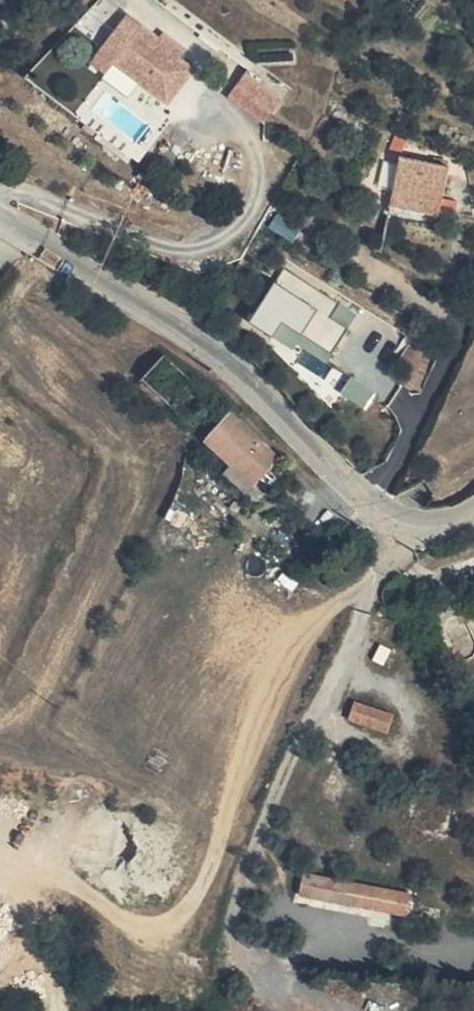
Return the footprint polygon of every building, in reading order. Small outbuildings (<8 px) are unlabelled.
[(120,54),(173,94),(198,61),(185,51),(191,43),(168,25),(164,31),(155,43),(138,30),(147,18),(132,7),(98,53),(112,64),(120,54)] [(138,30),(155,43),(164,31),(147,18),(138,30)] [(251,64),(234,87),(270,113),(287,91),(251,64)] [(456,203),(460,157),(406,152),(402,197),(456,203)] [(253,319),(329,364),(361,311),(285,266),(253,319)] [(325,384),(369,404),(377,387),(333,367),(325,384)] [(223,440),(271,484),(293,461),(245,416),(223,440)] [(382,671),(396,677),(404,660),(390,654),(382,671)] [(407,738),(409,719),(367,715),(365,734),(407,738)] [(430,912),(432,891),(317,882),(315,902),(430,912)]
